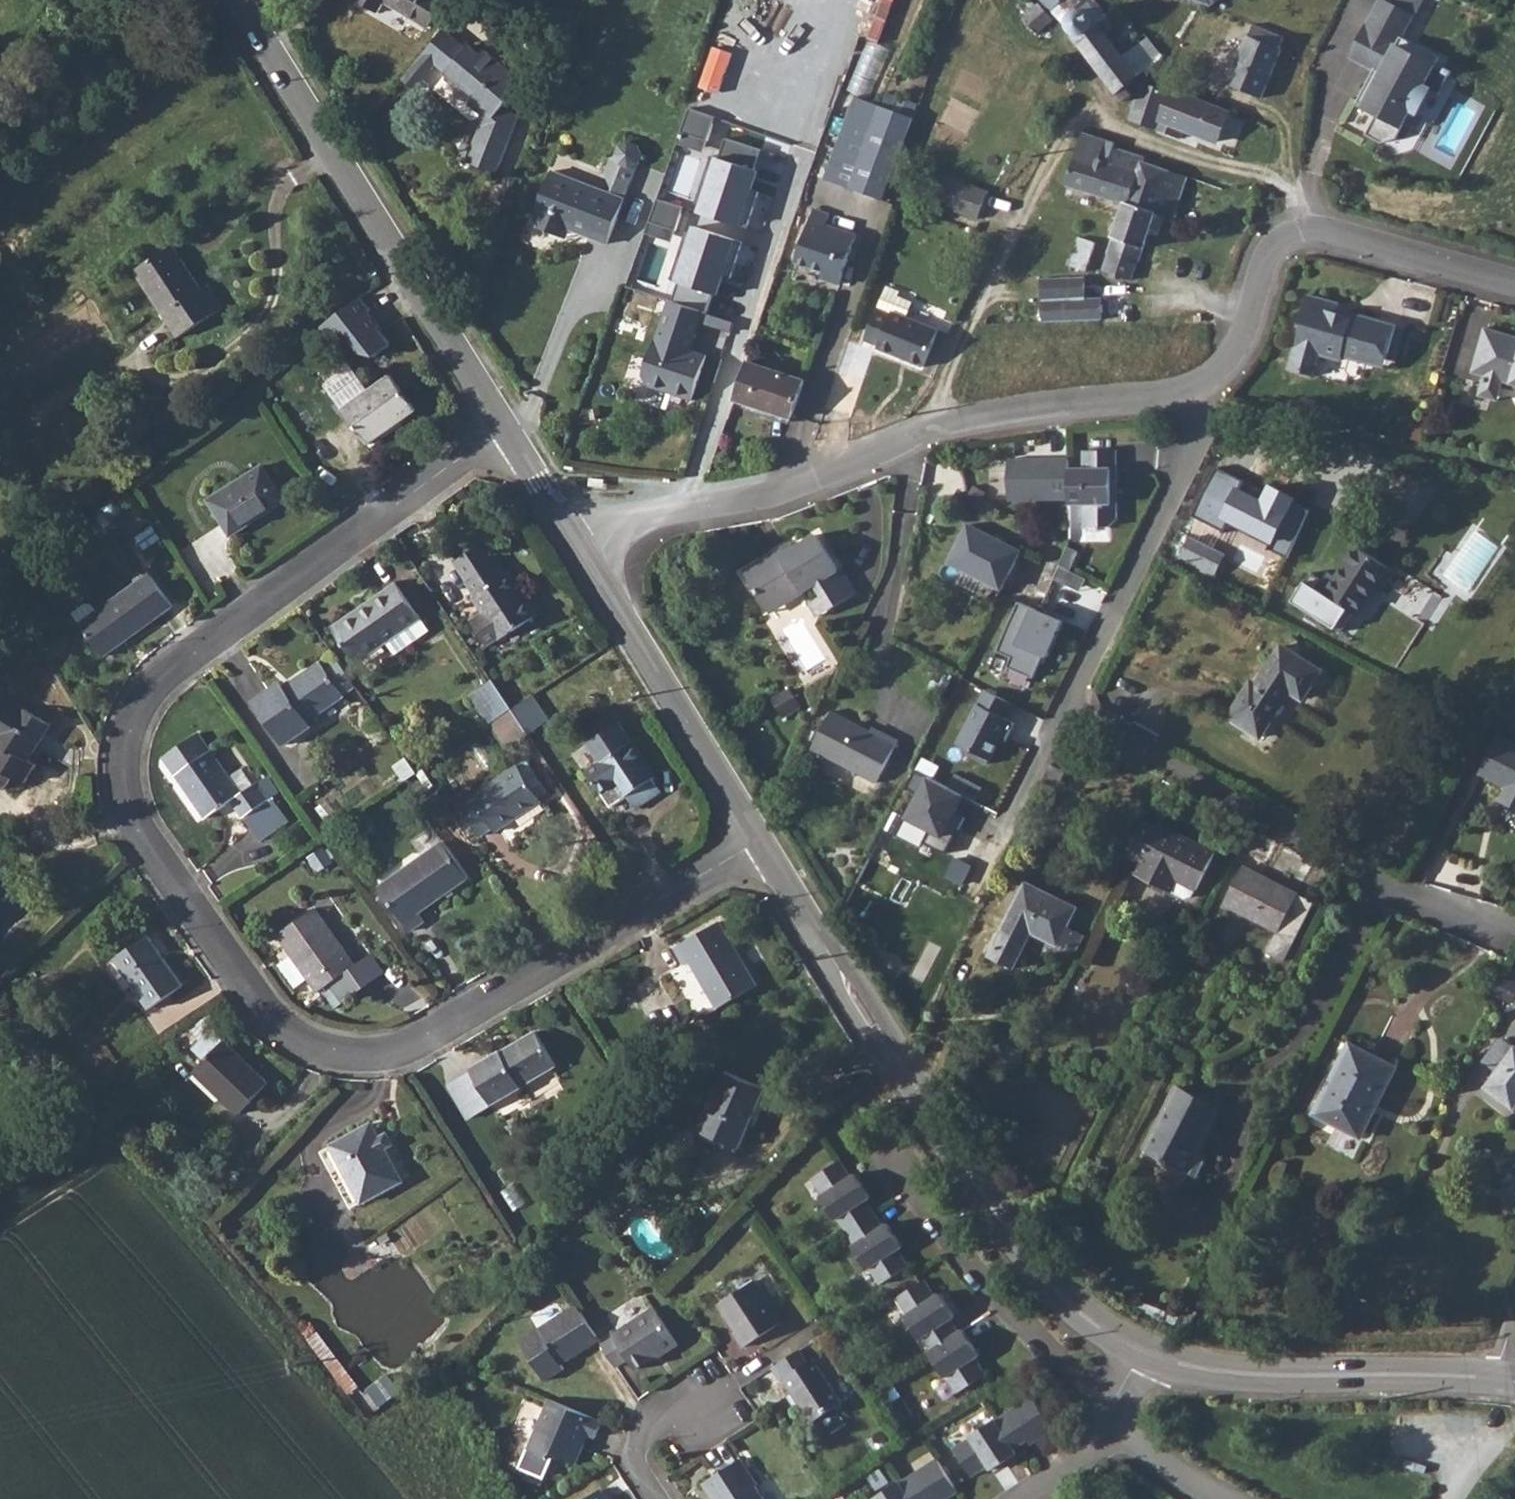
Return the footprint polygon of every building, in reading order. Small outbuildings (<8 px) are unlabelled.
[(443,0),(358,0),(378,12),(385,2),(427,27),(443,0)] [(1024,14),(1041,29),(1054,15),(1037,0),(1024,14)] [(1149,78),(1131,57),(1120,43),(1140,28),(1128,13),(1119,19),(1104,0),(1094,7),(1087,0),(1056,0),(1051,4),(1088,43),(1086,47),(1134,107),(1142,100),(1135,89),(1149,78)] [(1394,38),(1404,17),(1373,1),(1356,35),(1371,43),(1359,67),(1375,75),(1368,89),(1361,85),(1352,105),(1373,115),(1362,137),(1378,144),(1392,139),(1406,110),(1412,114),(1424,89),(1418,86),(1428,67),(1433,58),(1394,38)] [(1275,36),(1244,23),(1240,33),(1237,31),(1217,83),(1255,99),(1275,48),(1272,46),(1275,36)] [(445,35),(420,65),(432,75),(437,70),(447,79),(448,86),(456,92),(463,91),(477,104),(472,110),(486,122),(469,166),(498,178),(521,123),(506,111),(512,104),(507,100),(516,89),(510,84),(514,79),(486,56),(482,60),(471,51),(468,54),(445,35)] [(864,41),(847,88),(871,97),(889,50),(864,41)] [(1156,87),(1141,123),(1190,142),(1196,129),(1205,132),(1212,109),(1156,87)] [(879,106),(913,118),(918,105),(884,93),(879,106)] [(856,97),(825,179),(883,200),(913,118),(879,106),(856,97)] [(688,109),(678,142),(704,151),(714,118),(688,109)] [(1132,211),(1151,165),(1153,161),(1127,150),(1120,167),(1113,165),(1120,145),(1094,133),(1071,185),(1132,211)] [(755,150),(723,139),(699,209),(746,225),(765,169),(750,164),(755,150)] [(622,166),(630,184),(638,165),(639,164),(642,155),(638,145),(629,142),(619,146),(616,156),(620,165),(622,166)] [(620,165),(616,156),(610,158),(605,172),(616,178),(610,194),(624,199),(630,184),(622,166),(620,165)] [(1132,211),(1127,222),(1104,277),(1133,290),(1161,222),(1178,230),(1197,186),(1151,165),(1132,211)] [(608,244),(625,199),(624,199),(610,194),(552,171),(535,215),(536,216),(533,225),(558,235),(562,226),(608,244)] [(988,191),(946,175),(935,203),(978,220),(988,191)] [(657,200),(646,234),(671,242),(681,208),(657,200)] [(814,209),(796,262),(824,272),(821,279),(840,285),(857,235),(826,225),(830,215),(814,209)] [(738,239),(686,221),(666,278),(677,282),(670,300),(703,311),(710,291),(719,295),(738,239)] [(1098,252),(1081,245),(1071,268),(1088,275),(1098,252)] [(201,289),(173,246),(135,271),(179,337),(223,308),(208,285),(201,289)] [(1032,282),(1036,326),(1094,322),(1093,299),(1077,300),(1076,279),(1032,282)] [(924,367),(939,330),(907,317),(913,303),(898,297),(900,292),(886,287),(864,340),(878,346),(877,348),(924,367)] [(371,311),(361,297),(322,328),(332,341),(345,332),(361,354),(376,357),(391,345),(379,329),(381,327),(369,312),(371,311)] [(703,311),(670,300),(643,376),(649,386),(692,400),(706,356),(691,351),(701,322),(703,311)] [(1348,311),(1316,302),(1306,334),(1309,335),(1297,377),(1322,383),(1328,362),(1349,368),(1350,363),(1374,370),(1378,356),(1397,361),(1405,333),(1359,319),(1357,324),(1345,320),(1346,316),(1348,311)] [(734,322),(703,311),(701,322),(730,332),(734,322)] [(1494,335),(1481,380),(1494,384),(1513,389),(1514,390),(1514,341),(1494,335)] [(748,361),(735,400),(792,419),(804,380),(748,361)] [(369,444),(416,410),(391,375),(370,391),(355,371),(329,390),(369,444)] [(1085,468),(1069,469),(1069,499),(1069,504),(1085,504),(1086,527),(1111,527),(1117,519),(1117,502),(1112,502),(1112,487),(1117,487),(1116,451),(1085,451),(1085,468)] [(1009,500),(1069,499),(1069,469),(1069,459),(1009,459),(1009,500)] [(286,501),(263,465),(209,500),(232,536),(286,501)] [(1226,520),(1284,552),(1297,529),(1310,508),(1266,484),(1244,482),(1218,470),(1197,506),(1226,520)] [(1189,522),(1169,558),(1222,584),(1240,547),(1189,522)] [(1001,589),(1021,551),(968,524),(949,563),(1001,589)] [(1388,595),(1413,546),(1378,526),(1367,547),(1363,543),(1348,574),(1341,569),(1329,592),(1346,602),(1369,615),(1382,591),(1388,595)] [(161,539),(153,527),(137,538),(145,550),(161,539)] [(773,554),(768,547),(739,566),(759,598),(796,575),(802,586),(813,579),(820,590),(829,604),(856,588),(836,560),(830,562),(811,530),(787,545),(773,554)] [(495,555),(469,573),(479,589),(473,592),(480,602),(469,612),(487,640),(537,608),(510,567),(505,570),(495,555)] [(1087,579),(1059,565),(1053,578),(1081,592),(1087,579)] [(73,614),(104,656),(173,606),(150,574),(98,611),(93,604),(87,604),(73,614)] [(1289,601),(1333,626),(1346,602),(1329,592),(1300,577),(1289,601)] [(416,612),(393,578),(331,622),(355,656),(416,612)] [(1063,621),(1019,602),(997,651),(1012,657),(1008,667),(1033,678),(1043,655),(1048,657),(1063,621)] [(1312,696),(1329,668),(1287,644),(1264,682),(1256,679),(1235,717),(1269,735),(1297,689),(1312,696)] [(1012,657),(997,651),(990,670),(1004,676),(1008,667),(1012,657)] [(337,691),(315,659),(278,683),(273,679),(250,697),(281,740),(304,723),(302,717),(337,691)] [(488,722),(510,707),(491,677),(470,692),(488,722)] [(51,725),(0,690),(0,786),(1,785),(2,784),(4,786),(10,776),(20,783),(30,767),(24,762),(51,725)] [(1012,704),(985,690),(958,743),(970,749),(968,754),(988,764),(1000,739),(1006,742),(1016,723),(1005,718),(1012,704)] [(546,719),(529,694),(510,707),(527,732),(546,719)] [(527,732),(510,707),(488,722),(504,747),(527,732)] [(877,734),(832,711),(812,750),(877,783),(898,741),(879,730),(877,734)] [(656,777),(619,723),(588,743),(601,763),(588,772),(611,807),(628,796),(636,809),(661,791),(653,779),(656,777)] [(1492,780),(1514,791),(1514,744),(1510,742),(1492,780)] [(236,788),(208,748),(172,775),(200,814),(226,797),(240,816),(268,797),(254,777),(236,788)] [(527,760),(519,765),(541,799),(549,793),(527,760)] [(496,832),(542,801),(541,799),(519,765),(460,805),(481,836),(493,828),(496,832)] [(964,795),(928,777),(907,818),(930,830),(924,842),(946,853),(965,816),(956,811),(964,795)] [(1157,828),(1143,821),(1126,854),(1142,862),(1135,874),(1171,892),(1186,899),(1193,897),(1196,889),(1197,890),(1216,853),(1158,825),(1157,828)] [(417,906),(465,873),(441,837),(376,884),(406,927),(423,916),(417,906)] [(1284,961),(1313,902),(1243,867),(1224,904),(1278,931),(1267,953),(1284,961)] [(1059,944),(1070,949),(1079,932),(1068,927),(1071,920),(1077,908),(1025,882),(989,957),(1014,969),(1031,933),(1058,946),(1059,944)] [(1088,913),(1077,908),(1071,920),(1082,925),(1088,913)] [(345,1005),(363,993),(348,971),(354,966),(315,911),(279,935),(317,992),(330,983),(345,1005)] [(758,985),(720,922),(674,948),(686,965),(691,962),(718,1008),(758,985)] [(1085,936),(1079,932),(1070,949),(1077,953),(1085,936)] [(184,986),(149,935),(115,959),(118,963),(133,985),(151,1009),(184,986)] [(133,985),(118,963),(110,969),(125,990),(133,985)] [(1504,976),(1497,994),(1511,1000),(1514,991),(1514,981),(1504,976)] [(467,1061),(470,1065),(490,1099),(553,1060),(533,1023),(467,1061)] [(239,1114),(269,1083),(225,1041),(195,1072),(239,1114)] [(1505,1041),(1494,1045),(1483,1063),(1500,1073),(1489,1089),(1514,1105),(1514,1048),(1505,1041)] [(1378,1105),(1397,1067),(1351,1044),(1315,1113),(1357,1135),(1370,1109),(1366,1107),(1370,1100),(1378,1105)] [(740,1147),(765,1088),(726,1072),(701,1130),(740,1147)] [(1198,1153),(1221,1109),(1178,1087),(1147,1150),(1189,1171),(1198,1153)] [(1377,1112),(1370,1109),(1357,1135),(1364,1138),(1377,1112)] [(1041,1126),(1021,1117),(1016,1127),(1036,1136),(1041,1126)] [(372,1124),(332,1145),(363,1201),(363,1202),(403,1181),(385,1148),(380,1138),(372,1124)] [(387,1134),(380,1138),(385,1148),(393,1144),(387,1134)] [(363,1201),(332,1145),(321,1152),(351,1208),(363,1201)] [(856,1220),(882,1201),(872,1186),(877,1182),(861,1159),(856,1163),(848,1150),(821,1167),(831,1181),(827,1183),(847,1212),(849,1209),(856,1220)] [(1207,1158),(1198,1153),(1189,1171),(1198,1176),(1207,1158)] [(882,1201),(856,1220),(863,1231),(859,1234),(874,1255),(878,1252),(888,1268),(914,1249),(904,1234),(908,1230),(893,1209),(888,1212),(882,1201)] [(943,1340),(967,1323),(958,1308),(962,1305),(943,1278),(939,1281),(932,1267),(906,1283),(913,1296),(909,1299),(929,1327),(931,1324),(943,1340)] [(782,1322),(755,1280),(719,1304),(730,1320),(734,1321),(739,1330),(735,1332),(745,1347),(782,1322)] [(600,1340),(576,1304),(520,1341),(547,1380),(565,1369),(562,1364),(600,1340)] [(613,1334),(601,1343),(616,1366),(628,1358),(635,1368),(650,1358),(652,1360),(677,1343),(652,1306),(612,1332),(613,1334)] [(967,1323),(943,1340),(938,1343),(954,1365),(958,1363),(967,1379),(995,1360),(984,1347),(986,1345),(972,1320),(967,1323)] [(843,1403),(814,1359),(809,1362),(800,1350),(773,1367),(782,1381),(784,1379),(800,1405),(803,1403),(814,1421),(843,1403)] [(996,1420),(1015,1449),(1028,1440),(1031,1444),(1054,1429),(1033,1396),(996,1420)] [(603,1421),(550,1399),(529,1449),(552,1458),(557,1456),(576,1464),(589,1434),(596,1437),(603,1421)] [(1015,1449),(996,1420),(995,1419),(970,1436),(971,1437),(954,1448),(972,1476),(989,1466),(992,1470),(1017,1453),(1015,1449)] [(714,1498),(765,1498),(757,1485),(759,1484),(742,1458),(704,1483),(714,1498)] [(911,1498),(947,1498),(958,1491),(937,1459),(900,1483),(911,1498)] [(900,1483),(900,1482),(874,1498),(875,1498),(911,1498),(900,1483)] [(601,1489),(586,1498),(607,1498),(601,1489)]
